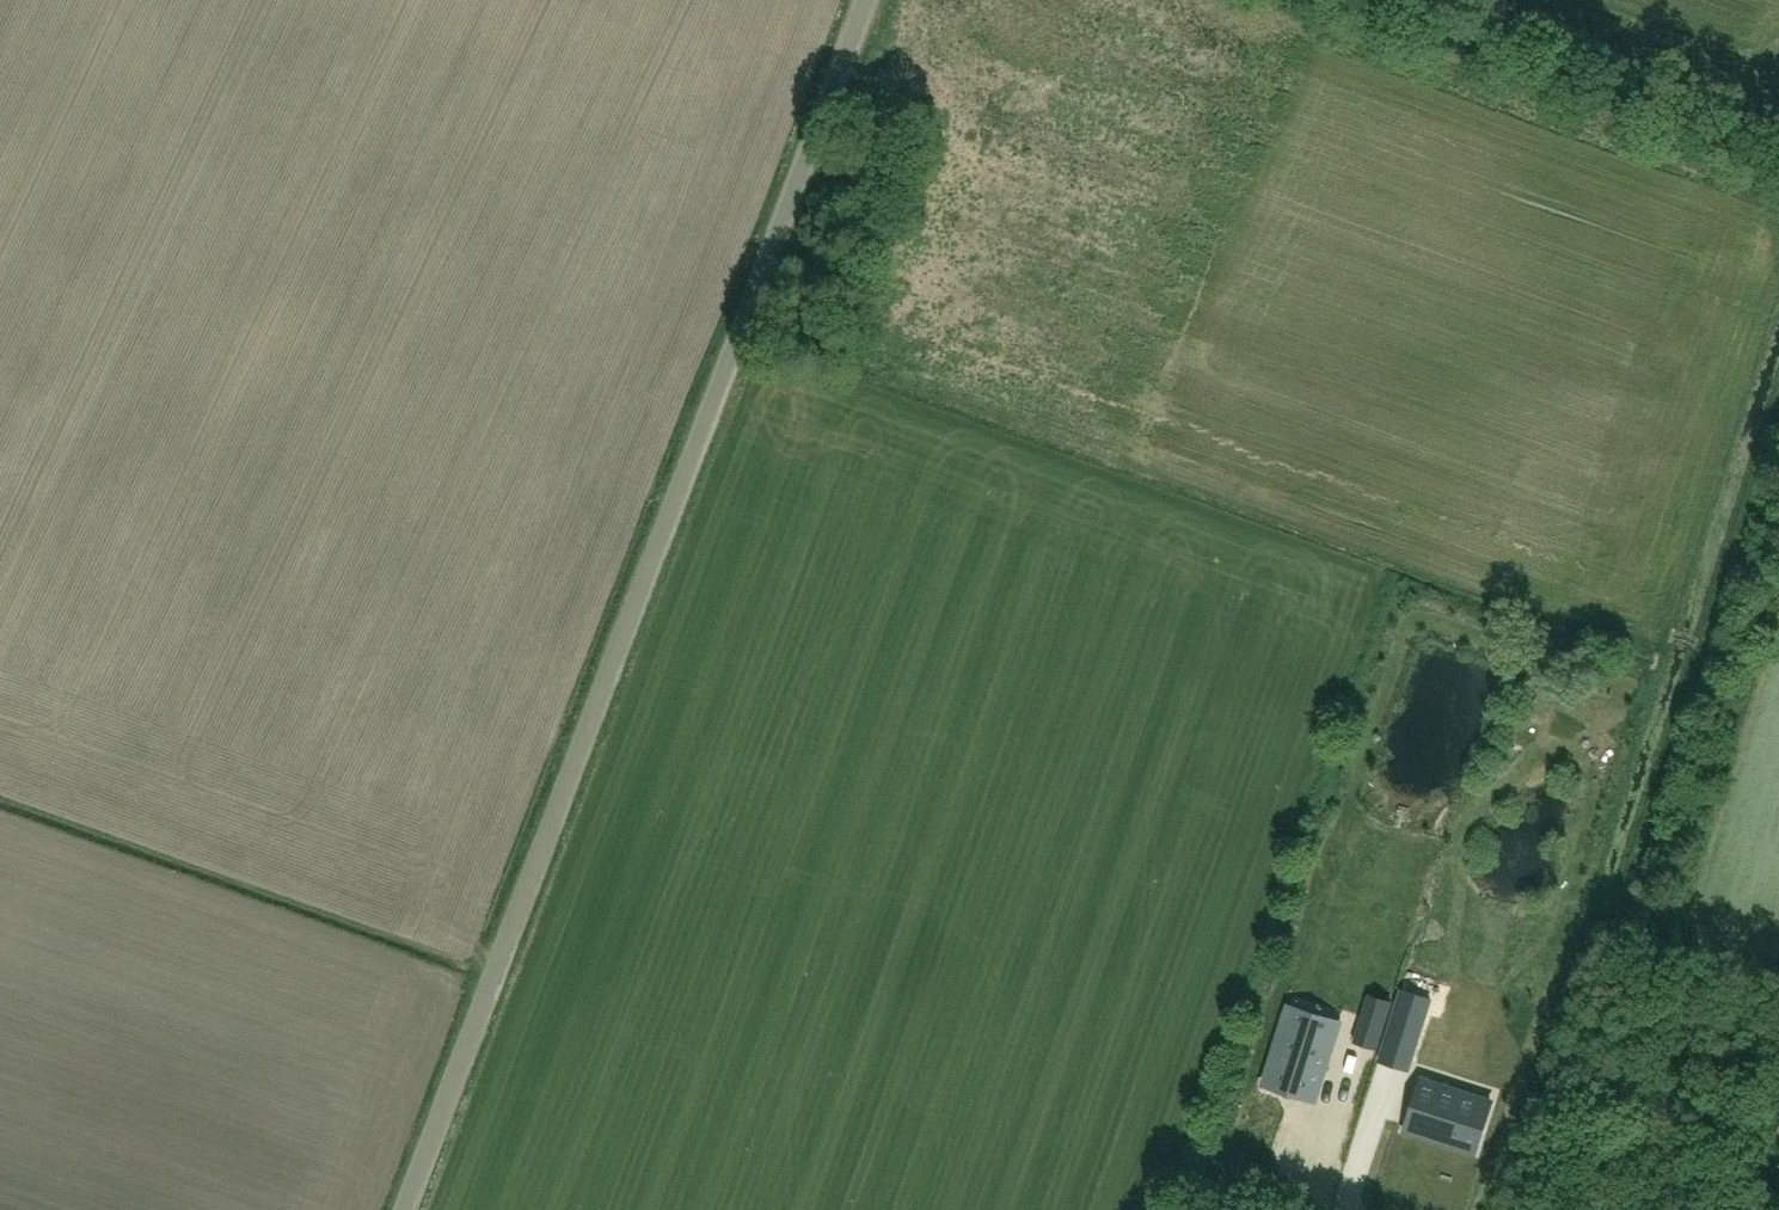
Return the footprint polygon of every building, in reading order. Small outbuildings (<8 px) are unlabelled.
[(353,893),(374,896),(376,882),(355,879),(353,893)] [(1402,990),(1387,1038),(1416,1047),(1431,999),(1402,990)] [(1368,995),(1354,1041),(1377,1048),(1392,1002),(1368,995)] [(1314,1101),(1335,1035),(1285,1019),(1264,1085),(1314,1101)] [(1421,1079),(1405,1130),(1476,1152),(1492,1102),(1421,1079)]
